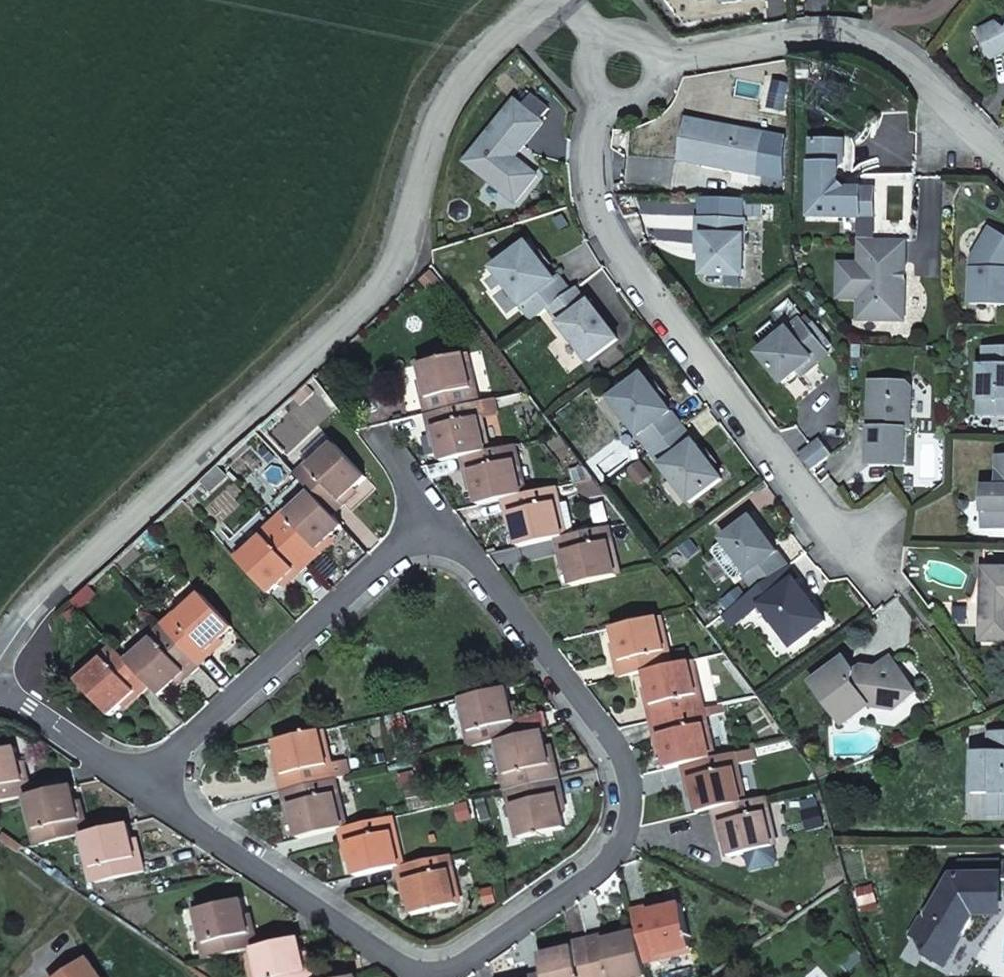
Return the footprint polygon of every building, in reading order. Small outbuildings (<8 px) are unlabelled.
[(995,24),(977,33),(990,60),(1003,53),(1003,31),(995,24)] [(516,100),(466,161),(512,199),(514,201),(536,174),(523,164),(516,166),(511,162),(543,122),(540,120),(516,100)] [(759,174),(766,134),(689,120),(682,160),(759,174)] [(814,142),(813,217),(864,218),(864,191),(848,190),(841,182),(840,170),(844,166),(845,148),(843,144),(840,142),(814,142)] [(845,148),(844,166),(854,166),(853,143),(840,142),(843,144),(845,148)] [(864,191),(864,218),(877,218),(877,191),(864,191)] [(743,277),(745,221),(698,220),(698,237),(704,237),(703,276),(743,277)] [(992,227),(972,258),(971,304),(1003,305),(1003,235),(992,227)] [(906,320),(908,240),(862,239),(861,264),(841,264),(840,297),(860,298),(859,319),(906,320)] [(494,269),(533,321),(550,309),(570,294),(558,279),(554,281),(527,245),(494,269)] [(570,294),(550,309),(562,325),(561,325),(588,362),(618,340),(591,303),(589,304),(577,289),(570,294)] [(801,320),(760,354),(784,384),(797,373),(812,360),(816,365),(829,355),(801,320)] [(985,348),(984,366),(980,366),(979,415),(1003,416),(1003,349),(985,348)] [(428,413),(470,403),(466,389),(474,387),(466,353),(421,365),(428,398),(424,399),(428,413)] [(800,378),(816,365),(812,360),(797,373),(800,378)] [(686,426),(645,375),(613,399),(652,451),(686,426)] [(913,431),(914,388),(909,384),(872,383),(870,466),(908,467),(908,431),(913,431)] [(470,403),(477,402),(474,387),(466,389),(470,403)] [(497,413),(494,398),(477,402),(470,403),(473,419),(481,417),(497,413)] [(489,451),(481,417),(473,419),(470,403),(428,413),(431,429),(435,428),(443,461),(463,457),(489,451)] [(707,455),(686,426),(652,451),(691,503),(725,477),(714,463),(707,455)] [(315,475),(305,484),(313,492),(333,514),(345,504),(342,500),(366,478),(327,436),(304,457),(312,466),(310,468),(315,475)] [(800,456),(812,472),(833,456),(822,440),(800,456)] [(516,460),(513,445),(505,447),(508,462),(516,460)] [(489,451),(463,457),(466,472),(471,471),(478,504),(502,498),(524,493),(516,460),(508,462),(505,447),(489,451)] [(718,460),(711,452),(707,455),(714,463),(718,460)] [(1000,458),(999,489),(984,488),(983,528),(1003,528),(1003,458),(1000,458)] [(573,468),(579,480),(594,477),(585,465),(573,468)] [(227,475),(219,466),(212,473),(220,482),(227,475)] [(310,468),(299,477),(305,484),(315,475),(310,468)] [(220,482),(212,473),(204,479),(213,489),(220,482)] [(588,498),(607,494),(594,477),(579,480),(588,498)] [(554,486),(546,488),(549,503),(557,502),(554,486)] [(524,493),(502,498),(506,513),(511,512),(519,547),(556,538),(566,535),(557,502),(549,503),(546,488),(524,493)] [(333,514),(313,492),(286,516),(292,523),(281,533),(311,564),(322,554),(317,550),(344,525),(333,514)] [(292,523),(286,516),(275,526),(281,533),(292,523)] [(772,551),(763,539),(767,536),(754,518),(725,540),(727,542),(750,572),(751,574),(748,577),(758,590),(790,566),(776,548),(772,551)] [(298,575),(311,564),(281,533),(275,526),(238,559),(270,593),(294,571),(298,575)] [(609,541),(605,526),(597,528),(601,543),(609,541)] [(572,585),(616,575),(609,541),(601,543),(597,528),(566,535),(556,538),(560,553),(564,552),(572,585)] [(763,539),(772,551),(776,548),(767,536),(763,539)] [(750,572),(727,542),(717,549),(717,554),(735,578),(740,580),(750,572)] [(825,620),(793,577),(796,574),(790,566),(758,590),(738,605),(745,615),(760,604),(791,645),(825,620)] [(981,639),(1003,640),(1003,569),(982,568),(981,639)] [(235,628),(203,594),(177,619),(182,624),(171,634),(201,667),(213,657),(208,652),(235,628)] [(666,651),(659,617),(614,628),(621,659),(616,660),(620,678),(645,672),(662,668),(659,653),(666,651)] [(182,624),(177,619),(166,629),(171,634),(182,624)] [(171,634),(166,629),(155,639),(160,644),(171,634)] [(189,678),(201,667),(171,634),(160,644),(155,639),(129,662),(152,687),(160,696),(185,674),(189,678)] [(122,655),(116,648),(105,658),(111,665),(122,655)] [(676,665),(689,662),(686,649),(673,652),(676,665)] [(670,666),(666,651),(659,653),(662,668),(670,666)] [(111,665),(105,658),(79,682),(110,717),(136,693),(140,697),(152,687),(129,662),(122,655),(111,665)] [(842,726),(867,707),(896,709),(917,693),(890,655),(870,670),(863,670),(860,666),(853,670),(845,658),(811,683),(842,726)] [(697,695),(689,662),(676,665),(670,666),(662,668),(645,672),(652,703),(647,704),(650,721),(692,711),(689,696),(697,695)] [(514,721),(507,689),(462,698),(470,732),(478,731),(481,746),(499,742),(522,737),(519,720),(514,721)] [(692,711),(700,709),(697,695),(689,696),(692,711)] [(704,724),(700,709),(692,711),(695,726),(704,724)] [(692,711),(650,721),(654,737),(660,736),(667,769),(680,766),(712,758),(704,724),(695,726),(692,711)] [(319,729),(275,738),(283,775),(278,776),(281,792),(324,782),(332,780),(343,777),(340,762),(328,765),(319,729)] [(478,731),(470,732),(473,748),(481,746),(478,731)] [(543,732),(522,737),(499,742),(506,775),(514,773),(517,789),(560,779),(556,763),(550,764),(543,732)] [(988,733),(988,744),(992,748),(992,753),(973,753),(972,785),(983,785),(991,793),(990,815),(1003,816),(1003,734),(988,733)] [(30,796),(26,780),(20,782),(13,748),(0,751),(0,803),(25,797),(30,796)] [(756,760),(753,749),(737,752),(740,764),(756,760)] [(732,754),(724,756),(727,770),(735,768),(732,754)] [(712,758),(680,766),(684,784),(691,782),(697,813),(714,809),(742,802),(735,768),(727,770),(724,756),(712,758)] [(506,775),(510,790),(517,789),(514,773),(506,775)] [(510,790),(513,805),(520,838),(564,828),(557,796),(563,795),(560,779),(517,789),(510,790)] [(335,795),(332,780),(324,782),(327,796),(335,795)] [(324,782),(281,792),(285,808),(291,806),(299,839),(339,830),(343,829),(335,795),(327,796),(324,782)] [(972,792),(991,793),(983,785),(972,785),(972,792)] [(77,820),(70,787),(30,796),(25,797),(32,830),(40,828),(44,843),(82,834),(86,833),(82,818),(77,820)] [(765,813),(761,798),(754,800),(757,815),(765,813)] [(742,802),(714,809),(717,825),(722,824),(729,857),(773,846),(765,813),(757,815),(754,800),(742,802)] [(393,832),(389,818),(381,820),(384,834),(393,832)] [(384,834),(381,820),(343,829),(339,830),(343,846),(349,844),(356,877),(396,868),(400,867),(393,832),(384,834)] [(134,857),(126,824),(86,833),(82,834),(93,883),(142,872),(139,855),(134,857)] [(40,828),(32,830),(36,845),(44,843),(40,828)] [(14,850),(26,847),(5,832),(0,838),(0,840),(14,850)] [(442,873),(450,871),(446,857),(439,858),(442,873)] [(400,867),(396,868),(400,885),(406,883),(413,915),(458,905),(450,871),(442,873),(439,858),(400,867)] [(978,914),(989,914),(988,897),(1000,897),(1000,890),(1003,890),(1003,862),(960,863),(960,873),(953,873),(930,915),(925,918),(915,935),(929,944),(924,954),(937,961),(943,959),(958,936),(962,938),(978,914)] [(989,914),(1000,913),(1000,897),(988,897),(989,914)] [(252,949),(255,948),(252,933),(246,934),(239,901),(197,910),(203,942),(199,943),(201,953),(206,952),(207,960),(252,949)] [(648,909),(632,912),(638,935),(642,953),(657,950),(658,957),(691,949),(682,906),(649,913),(648,909)] [(644,961),(642,953),(638,935),(604,943),(603,938),(588,941),(597,976),(611,976),(612,976),(647,976),(644,961)] [(945,966),(962,938),(958,936),(943,959),(937,961),(940,963),(945,966)] [(296,939),(255,948),(252,949),(258,976),(309,976),(308,972),(303,973),(296,939)] [(588,941),(572,945),(573,950),(540,958),(545,976),(597,976),(588,941)] [(865,959),(851,944),(837,958),(851,973),(865,959)] [(644,961),(658,957),(657,950),(642,953),(644,961)] [(87,958),(60,976),(101,976),(87,958)]
